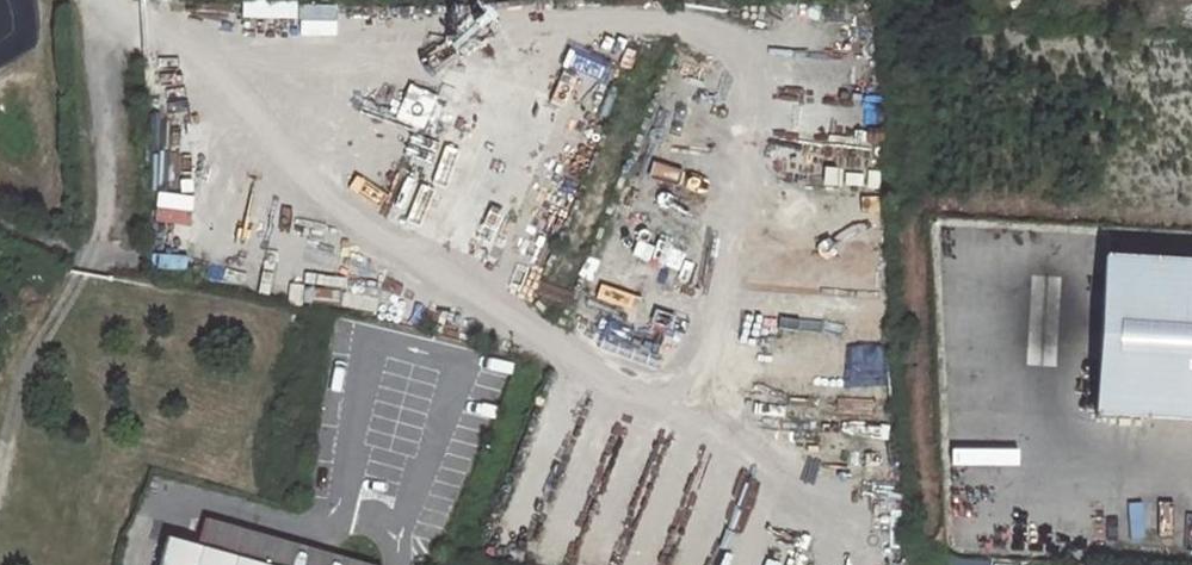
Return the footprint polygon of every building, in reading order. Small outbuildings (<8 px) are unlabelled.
[(1147,258),(1138,420),(1191,423),(1191,261),(1147,258)] [(274,564),(369,564),(168,508),(161,533),(274,564)] [(161,533),(152,564),(274,564),(161,533)]
